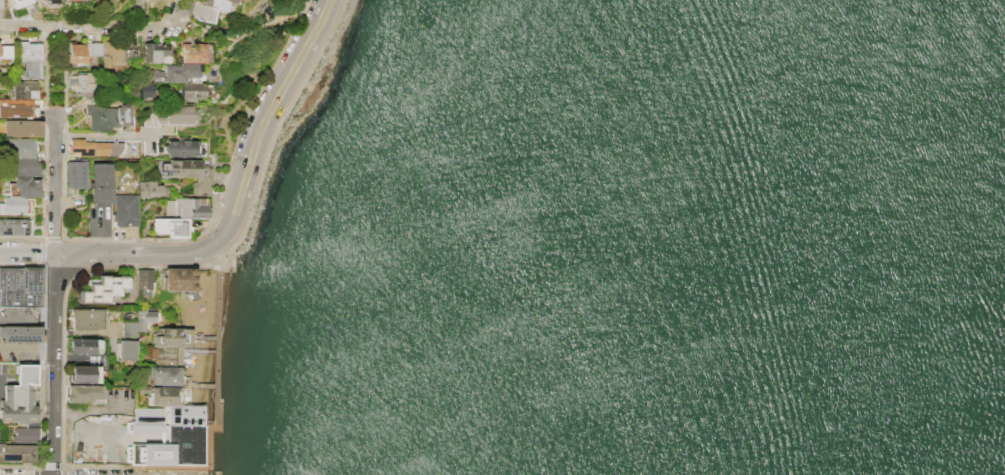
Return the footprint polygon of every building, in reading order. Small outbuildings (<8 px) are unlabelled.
[(10,3),(9,0),(30,0),(31,1),(11,8),(9,3),(10,3)] [(201,5),(202,0),(234,0),(233,4),(226,2),(224,10),(201,5)] [(16,16),(33,9),(30,1),(13,7),(16,16)] [(40,42),(40,78),(22,78),(22,77),(20,77),(20,70),(21,70),(21,60),(17,60),(17,40),(26,40),(26,43),(40,42)] [(109,40),(109,44),(120,44),(120,64),(109,64),(109,67),(100,67),(100,55),(89,55),(89,54),(84,54),(84,42),(100,42),(100,40),(109,40)] [(158,61),(143,61),(143,54),(142,54),(142,42),(157,42),(157,44),(167,44),(167,55),(158,55),(158,61)] [(84,43),(84,54),(89,54),(89,55),(94,55),(94,64),(88,64),(88,62),(82,62),(80,65),(77,65),(74,62),(66,62),(66,53),(67,53),(68,43),(84,43)] [(182,62),(182,47),(180,47),(180,43),(189,43),(189,46),(193,46),(193,43),(204,43),(204,62),(182,62)] [(163,81),(151,81),(151,78),(150,78),(150,73),(151,73),(151,70),(152,70),(152,69),(156,69),(156,70),(163,70),(163,76),(164,76),(164,64),(182,64),(183,63),(201,63),(200,71),(198,71),(198,76),(188,76),(188,81),(164,81),(164,80),(163,80),(163,81)] [(88,72),(88,75),(90,75),(90,82),(92,82),(92,86),(91,86),(91,87),(90,87),(90,89),(84,89),(84,91),(77,92),(76,90),(71,90),(71,88),(68,89),(68,84),(67,84),(67,78),(68,78),(68,75),(74,75),(74,74),(84,74),(84,72),(88,72)] [(35,97),(8,98),(8,90),(11,90),(11,80),(35,80),(35,97)] [(139,97),(139,81),(151,81),(151,97),(139,97)] [(181,82),(202,82),(202,98),(193,98),(193,101),(180,101),(181,82)] [(27,117),(0,117),(0,98),(20,98),(32,98),(32,105),(33,105),(33,116),(27,116),(27,117)] [(85,114),(85,104),(98,104),(98,106),(119,106),(119,104),(122,104),(122,103),(129,103),(129,125),(117,125),(117,126),(109,127),(109,130),(88,130),(88,114),(85,114)] [(190,103),(190,123),(164,124),(164,120),(156,120),(156,114),(164,114),(164,105),(188,105),(188,103),(190,103)] [(2,119),(39,120),(39,124),(40,124),(40,135),(2,135),(2,119)] [(32,157),(12,157),(9,157),(9,149),(4,149),(4,137),(33,138),(32,157)] [(67,152),(67,145),(68,145),(68,138),(82,138),(82,141),(91,141),(106,141),(106,142),(120,142),(120,148),(115,155),(91,155),(77,155),(77,152),(67,152)] [(164,144),(166,144),(166,140),(168,140),(174,140),(180,140),(180,139),(187,139),(187,140),(195,140),(195,141),(197,141),(197,156),(194,156),(191,156),(188,156),(172,156),(169,156),(166,156),(166,154),(166,152),(164,152),(162,150),(162,146),(164,144)] [(37,175),(12,175),(12,170),(11,170),(11,164),(12,164),(12,157),(32,158),(32,157),(35,157),(35,162),(38,162),(37,175)] [(198,159),(198,162),(201,162),(201,166),(202,166),(202,164),(207,164),(207,166),(207,167),(209,167),(209,184),(207,184),(207,186),(209,186),(209,194),(204,194),(204,192),(199,192),(199,194),(191,194),(191,181),(193,181),(193,176),(167,176),(167,175),(164,175),(164,169),(159,169),(160,162),(167,162),(168,159),(169,159),(176,159),(198,159)] [(85,160),(85,187),(65,187),(65,160),(85,160)] [(110,163),(110,203),(89,203),(89,163),(110,163)] [(12,187),(12,175),(28,175),(28,178),(38,178),(38,196),(16,196),(16,187),(12,187)] [(146,196),(137,196),(137,180),(145,180),(153,180),(153,185),(160,185),(160,186),(168,186),(168,194),(146,194),(146,196)] [(135,194),(135,225),(124,225),(124,226),(115,226),(115,225),(113,225),(113,221),(111,221),(111,213),(113,213),(113,194),(135,194)] [(1,213),(0,213),(0,202),(1,202),(1,196),(20,196),(20,197),(23,197),(23,214),(1,214),(1,213)] [(207,217),(188,218),(188,217),(178,217),(178,214),(163,214),(163,200),(173,200),(173,197),(203,197),(203,203),(206,203),(206,206),(207,206),(207,217)] [(26,234),(0,234),(0,218),(26,218),(26,234)] [(186,237),(167,237),(167,232),(152,232),(152,229),(151,229),(151,221),(152,221),(152,218),(187,218),(187,226),(189,226),(189,230),(186,230),(186,237)] [(191,290),(163,290),(163,280),(160,280),(160,276),(163,276),(162,268),(185,267),(185,269),(186,269),(187,268),(190,267),(193,270),(193,273),(191,275),(188,275),(188,276),(192,276),(192,282),(188,282),(188,283),(191,283),(193,285),(193,288),(191,290)] [(151,289),(135,289),(135,268),(151,268),(151,289)] [(41,308),(42,270),(0,269),(0,307),(41,308)] [(78,303),(78,290),(87,290),(87,283),(97,283),(97,275),(125,274),(126,287),(117,287),(117,295),(106,295),(106,303),(78,303)] [(101,328),(70,328),(70,318),(68,317),(68,311),(70,310),(70,308),(101,308),(101,328)] [(135,331),(135,309),(145,309),(145,310),(155,310),(155,321),(145,322),(145,330),(135,331)] [(135,321),(135,336),(121,336),(121,321),(135,321)] [(2,337),(0,337),(0,326),(2,326),(2,325),(20,325),(20,326),(39,326),(39,334),(38,334),(38,342),(2,342),(2,337)] [(190,346),(152,346),(152,342),(151,342),(151,335),(151,332),(156,332),(156,327),(164,327),(164,328),(170,328),(170,327),(180,327),(180,328),(190,328),(190,346)] [(92,353),(68,353),(68,337),(77,337),(76,338),(91,338),(91,339),(92,339),(92,353)] [(135,339),(134,359),(117,359),(118,339),(135,339)] [(180,347),(180,365),(178,365),(178,363),(174,363),(174,364),(155,364),(155,358),(150,358),(150,347),(156,347),(180,347)] [(15,364),(15,384),(0,384),(0,389),(0,421),(35,421),(35,405),(31,405),(31,384),(35,384),(35,364),(15,364)] [(69,365),(93,365),(93,366),(98,366),(97,382),(69,382),(69,365)] [(148,366),(179,366),(179,368),(180,370),(180,373),(179,374),(179,385),(158,385),(158,384),(151,384),(151,377),(148,377),(148,366)] [(66,384),(101,384),(101,389),(103,389),(103,398),(90,398),(90,402),(66,402),(66,384)] [(179,405),(150,405),(150,386),(179,386),(179,405)] [(202,425),(166,425),(166,405),(179,405),(202,405),(202,425)] [(37,442),(14,442),(14,441),(11,441),(11,435),(14,435),(14,431),(12,431),(12,428),(14,428),(14,427),(25,427),(25,423),(37,423),(37,442)] [(195,427),(194,464),(184,464),(184,463),(179,463),(179,464),(173,464),(173,462),(172,462),(172,465),(141,464),(141,443),(160,443),(160,439),(162,439),(162,436),(160,436),(160,432),(161,432),(161,429),(163,429),(163,425),(171,425),(171,428),(181,428),(182,425),(192,425),(192,427),(195,427)] [(33,461),(0,461),(0,442),(2,442),(2,444),(33,444),(33,461)]
